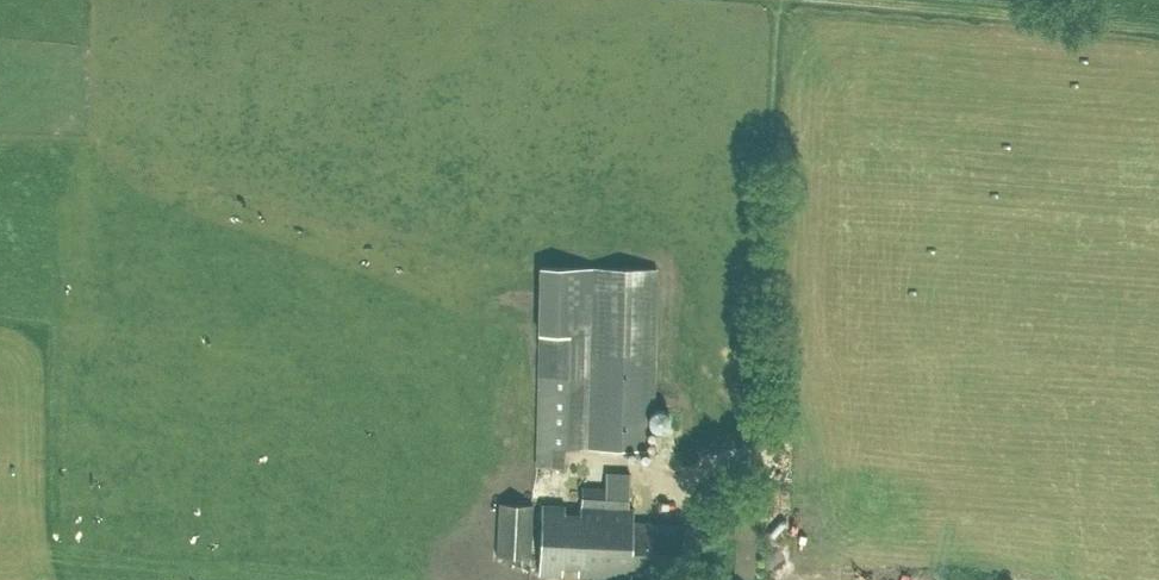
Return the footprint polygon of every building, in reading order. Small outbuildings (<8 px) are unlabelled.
[(644,449),(645,407),(654,407),(657,268),(592,266),(592,270),(555,269),(555,290),(590,290),(586,447),(644,449)] [(580,447),(584,334),(538,333),(535,465),(564,466),(564,448),(580,447)] [(627,507),(629,474),(606,472),(605,487),(581,485),(580,504),(627,507)] [(530,556),(533,505),(498,502),(495,554),(530,556)] [(632,509),(580,506),(579,512),(564,512),(564,505),(539,504),(535,572),(627,578),(627,572),(677,575),(680,525),(631,522),(632,509)]
